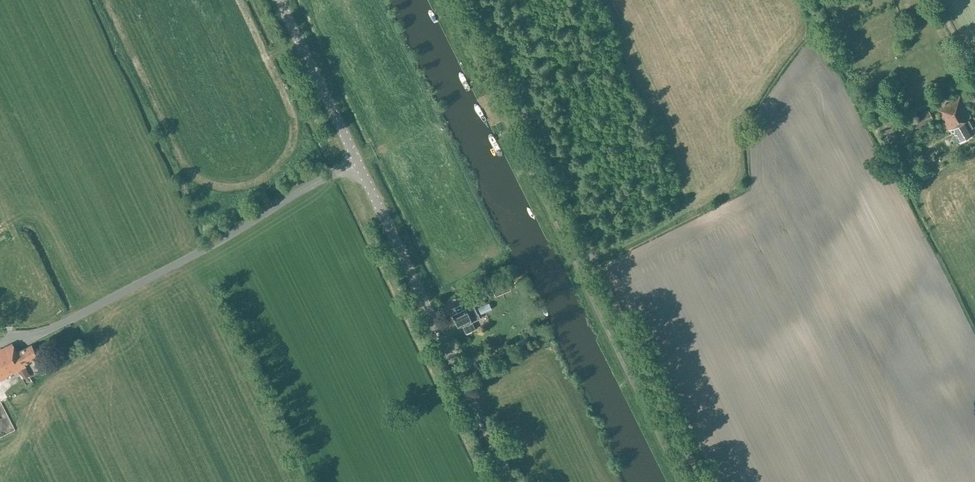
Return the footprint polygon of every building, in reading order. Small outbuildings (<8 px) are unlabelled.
[(974,108),(974,89),(974,88),(966,92),(974,108)] [(974,126),(970,118),(971,118),(960,97),(938,109),(949,130),(951,128),(958,141),(972,134),(969,129),(974,126)] [(463,326),(467,333),(475,330),(472,322),(470,318),(477,315),(474,307),(477,306),(474,299),(464,304),(467,310),(453,316),(459,328),(463,326)] [(12,344),(0,351),(0,380),(26,367),(25,364),(38,357),(31,345),(16,352),(12,344)]
